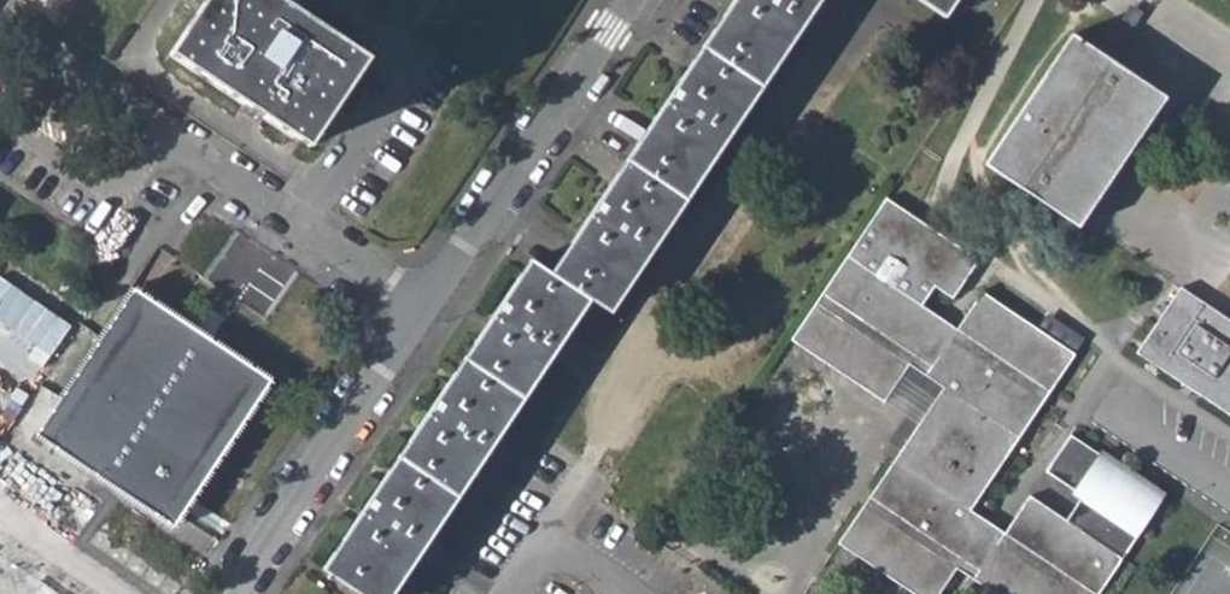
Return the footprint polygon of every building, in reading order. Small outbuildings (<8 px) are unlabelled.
[(369,55),(286,0),(202,0),(168,50),(307,143),(369,55)] [(619,172),(550,275),(531,262),(322,574),(352,593),(387,593),(585,300),(604,313),(674,209),(814,0),(735,0),(619,172)] [(953,0),(928,0),(945,11),(953,0)] [(1085,235),(1171,107),(1078,45),(994,174),(1085,235)] [(1170,512),(1077,451),(1052,488),(1087,512),(1072,535),(1036,511),(1010,547),(976,525),(1081,367),(988,306),(962,342),(928,319),(942,299),(961,312),(986,273),(893,210),(796,354),(888,415),(914,378),(948,401),(844,558),(898,593),(955,593),(963,583),(979,593),(1115,593),(1170,512)] [(1184,295),(1143,355),(1229,415),(1229,326),(1184,295)] [(256,384),(139,305),(55,430),(171,509),(256,384)]
